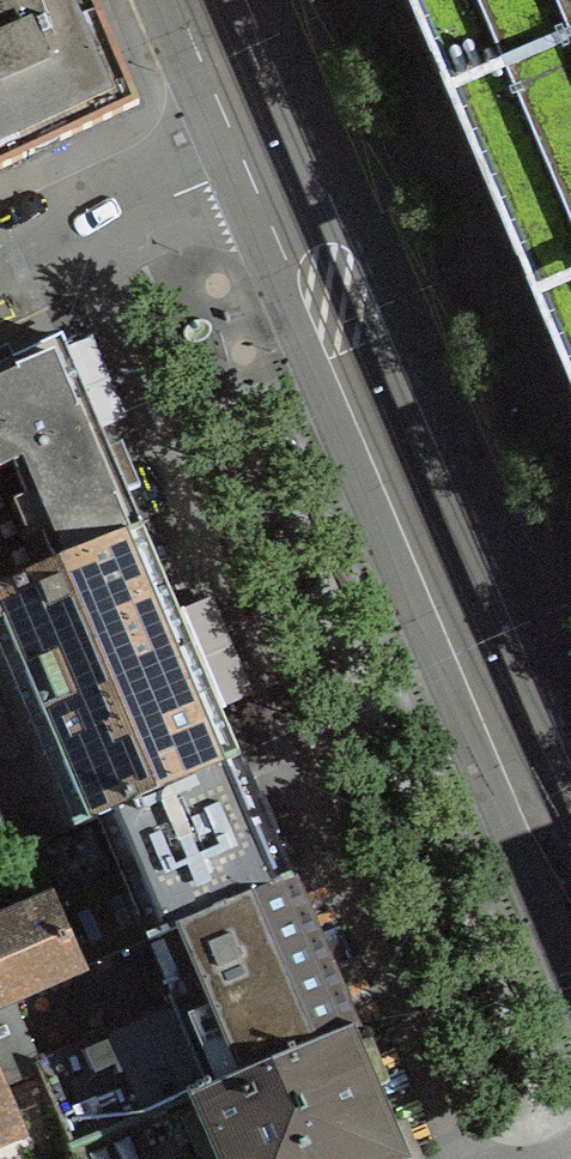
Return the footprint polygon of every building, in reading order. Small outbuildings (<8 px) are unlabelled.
[(28,157),(138,106),(120,62),(93,0),(0,0),(0,170),(28,157)] [(531,298),(570,391),(570,0),(405,0),(531,298)] [(143,529),(127,493),(139,487),(121,444),(109,450),(62,339),(13,361),(8,349),(0,352),(0,590),(143,529)] [(239,755),(143,529),(0,590),(0,857),(98,815),(239,755)] [(262,798),(258,800),(239,755),(98,815),(113,849),(122,872),(56,900),(84,965),(179,925),(291,878),(290,874),(272,833),(276,831),(262,798)] [(74,1145),(355,1027),(291,878),(179,925),(191,953),(145,974),(156,999),(165,995),(170,1005),(39,1061),(38,1062),(41,1070),(74,1145)] [(84,965),(56,900),(54,896),(53,895),(31,905),(0,918),(0,1140),(21,1131),(2,1087),(41,1070),(38,1062),(16,1010),(14,998),(86,968),(84,965)] [(406,1120),(395,1122),(355,1027),(74,1145),(80,1158),(422,1158),(406,1120)]
